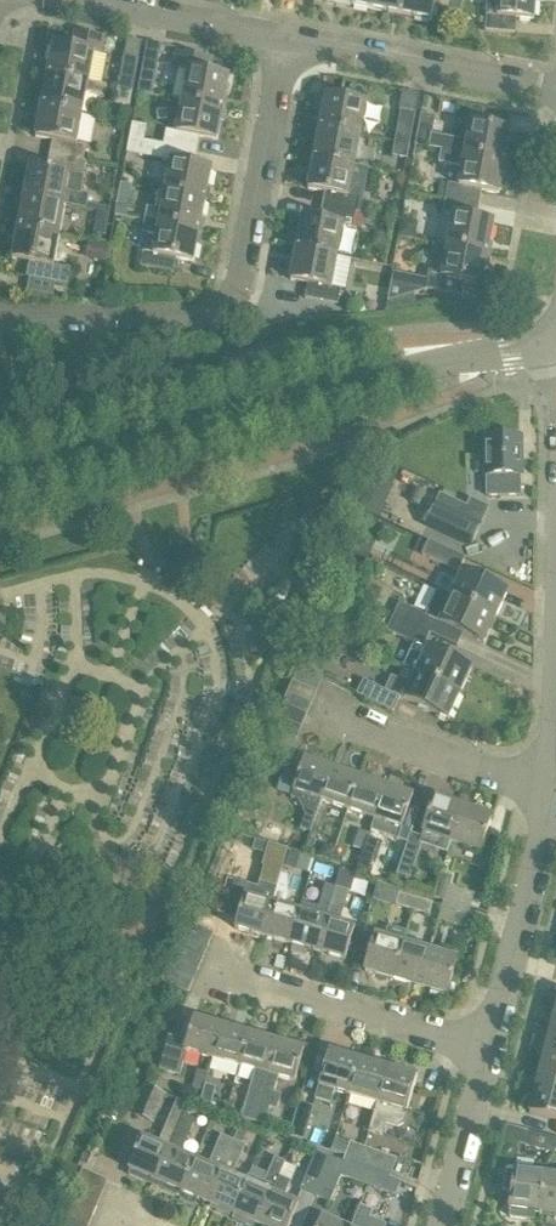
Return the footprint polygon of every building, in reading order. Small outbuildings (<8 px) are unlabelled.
[(371,8),(373,0),(341,0),(340,3),(371,8)] [(371,8),(402,14),(404,0),(373,0),(371,8)] [(450,0),(404,0),(402,14),(432,20),(435,7),(449,10),(450,0)] [(449,10),(461,11),(463,0),(450,0),(449,10)] [(536,0),(488,0),(485,30),(516,33),(518,17),(535,18),(536,0)] [(101,55),(104,39),(75,34),(73,50),(52,46),(46,78),(87,85),(87,82),(92,54),(101,55)] [(174,69),(187,72),(181,104),(223,111),(229,80),(210,77),(213,60),(177,53),(174,69)] [(123,60),(118,91),(132,93),(138,63),(123,60)] [(137,95),(138,96),(152,98),(158,66),(143,63),(137,95)] [(107,86),(87,82),(87,85),(46,78),(40,108),(81,115),(85,95),(105,98),(107,86)] [(115,106),(129,109),(132,93),(118,91),(115,106)] [(325,97),(319,128),(360,136),(366,105),(325,97)] [(166,132),(164,145),(163,147),(197,153),(200,139),(217,142),(223,111),(181,104),(176,133),(166,132)] [(52,143),(50,157),(83,163),(85,150),(75,148),(81,115),(40,108),(35,140),(52,143)] [(401,112),(395,143),(409,145),(415,114),(401,112)] [(466,142),(432,135),(435,118),(420,115),(415,146),(430,149),(430,148),(441,151),(506,163),(511,133),(470,125),(466,142)] [(133,123),(129,141),(144,143),(145,141),(147,126),(133,123)] [(319,128),(314,159),(355,167),(360,136),(319,128)] [(170,162),(165,192),(164,194),(206,201),(212,171),(194,167),(197,153),(163,147),(164,145),(145,141),(144,143),(129,141),(127,154),(170,162)] [(392,159),(406,162),(409,145),(395,143),(392,159)] [(439,164),(462,168),(458,186),(449,184),(446,199),(480,205),(482,191),(500,195),(506,163),(441,151),(439,164)] [(30,168),(24,199),(65,207),(65,205),(87,210),(89,196),(77,193),(80,178),(83,163),(50,157),(47,171),(30,168)] [(369,169),(355,167),(314,159),(308,191),(326,194),(323,209),(361,216),(369,169)] [(116,207),(117,207),(128,209),(132,187),(120,185),(116,207)] [(145,221),(159,223),(159,225),(200,233),(206,201),(164,194),(165,192),(160,191),(156,209),(148,208),(145,221)] [(24,199),(18,230),(59,237),(65,207),(24,199)] [(453,215),(447,246),(489,254),(494,223),(477,220),(480,205),(446,199),(444,213),(453,215)] [(303,219),(297,250),(338,258),(344,228),(362,231),(365,216),(361,216),(323,209),(320,222),(303,219)] [(105,237),(107,225),(108,215),(97,213),(93,235),(105,237)] [(143,253),(141,268),(174,274),(177,261),(194,264),(200,233),(159,225),(159,223),(145,221),(143,233),(157,236),(153,255),(143,253)] [(68,286),(71,270),(54,267),(59,237),(18,230),(13,261),(29,264),(26,279),(68,286)] [(110,245),(89,241),(86,258),(107,263),(110,245)] [(414,294),(430,289),(429,290),(463,296),(465,283),(483,286),(489,254),(447,246),(441,277),(432,275),(431,280),(394,273),(388,302),(414,294)] [(332,289),(338,258),(297,250),(292,281),(309,284),(306,299),(340,305),(342,290),(332,289)] [(388,302),(386,314),(418,306),(414,294),(388,302)] [(487,437),(488,476),(501,476),(502,495),(517,495),(516,476),(520,475),(519,437),(487,437)] [(467,508),(440,495),(426,526),(471,546),(480,525),(463,517),(467,508)] [(465,559),(429,542),(422,557),(459,573),(465,559)] [(507,594),(463,573),(452,598),(496,618),(507,594)] [(382,590),(367,584),(360,599),(376,606),(382,590)] [(435,622),(483,645),(496,618),(452,598),(438,592),(427,617),(399,605),(393,618),(430,634),(435,622)] [(403,668),(416,674),(416,675),(460,695),(472,670),(428,649),(424,647),(430,634),(393,618),(387,632),(414,645),(403,668)] [(320,679),(297,669),(291,682),(314,692),(320,679)] [(392,677),(385,692),(363,682),(357,695),(393,712),(400,697),(448,720),(460,695),(416,675),(411,686),(392,677)] [(291,682),(287,694),(310,703),(314,692),(291,682)] [(287,694),(283,704),(306,713),(310,703),(287,694)] [(283,704),(278,717),(301,726),(306,713),(283,704)] [(273,728),(296,738),(301,726),(278,717),(273,728)] [(332,768),(305,760),(292,798),(298,800),(305,814),(316,818),(316,816),(321,801),(332,768)] [(321,801),(348,809),(358,777),(332,768),(321,801)] [(348,809),(374,818),(385,786),(358,777),(348,809)] [(374,818),(371,829),(397,839),(408,842),(411,834),(419,811),(408,808),(412,794),(385,786),(374,818)] [(408,842),(398,874),(411,879),(422,845),(448,854),(452,843),(450,842),(462,808),(434,799),(423,833),(424,834),(423,838),(411,834),(408,842)] [(490,817),(462,808),(450,842),(452,843),(478,851),(490,817)] [(305,814),(300,829),(311,832),(316,818),(305,814)] [(260,841),(269,844),(286,849),(291,833),(266,825),(260,841)] [(352,846),(364,850),(369,834),(358,830),(352,846)] [(237,918),(234,927),(261,935),(270,904),(275,888),(279,872),(286,849),(269,844),(266,854),(263,865),(265,866),(260,883),(266,885),(265,890),(247,885),(237,918)] [(323,845),(319,856),(331,860),(335,848),(323,845)] [(314,861),(290,853),(286,865),(310,873),(314,861)] [(357,871),(372,876),(377,861),(362,856),(358,869),(357,871)] [(286,891),(290,875),(279,872),(275,888),(286,891)] [(442,875),(435,898),(470,908),(474,895),(449,887),(452,878),(442,875)] [(303,903),(300,912),(298,912),(289,944),(316,952),(335,887),(326,885),(321,901),(319,907),(303,903)] [(270,904),(261,935),(289,944),(298,912),(285,908),(290,892),(286,891),(275,888),(270,904)] [(411,911),(414,899),(398,895),(395,906),(411,911)] [(428,915),(431,903),(414,899),(411,911),(428,915)] [(331,902),(316,952),(344,960),(354,928),(340,924),(345,906),(342,905),(331,902)] [(442,908),(439,921),(465,928),(468,916),(442,908)] [(212,934),(187,923),(182,936),(207,946),(212,934)] [(374,937),(364,972),(391,980),(401,944),(405,933),(387,928),(384,939),(374,937)] [(182,936),(177,947),(202,957),(207,946),(182,936)] [(391,980),(418,987),(428,952),(401,944),(391,980)] [(177,947),(172,958),(197,969),(202,957),(177,947)] [(455,959),(428,952),(418,987),(446,994),(455,959)] [(172,958),(168,970),(192,980),(197,969),(172,958)] [(163,982),(187,992),(192,980),(168,970),(163,982)] [(187,1051),(212,1058),(221,1026),(192,1018),(185,1041),(169,1036),(159,1070),(180,1076),(187,1051)] [(221,1026),(212,1058),(239,1066),(248,1034),(249,1030),(235,1026),(234,1030),(221,1026)] [(545,1056),(555,1059),(555,1028),(552,1027),(545,1056)] [(248,1034),(239,1066),(255,1071),(241,1119),(252,1122),(275,1041),(262,1038),(263,1034),(249,1030),(248,1034)] [(303,1049),(275,1041),(252,1122),(265,1126),(270,1108),(277,1109),(281,1095),(274,1093),(279,1078),(294,1082),(303,1049)] [(317,1086),(314,1098),(330,1103),(334,1091),(348,1095),(358,1061),(327,1052),(317,1086)] [(538,1084),(555,1089),(555,1059),(545,1056),(538,1084)] [(348,1095),(378,1104),(388,1070),(358,1061),(348,1095)] [(388,1070),(378,1104),(370,1134),(380,1137),(383,1125),(396,1128),(401,1125),(405,1111),(415,1078),(388,1070)] [(193,1087),(203,1090),(207,1074),(197,1071),(193,1087)] [(203,1090),(204,1090),(199,1106),(210,1110),(216,1087),(206,1084),(208,1074),(207,1074),(203,1090)] [(538,1084),(530,1114),(555,1121),(555,1089),(538,1084)] [(136,1115),(155,1123),(166,1096),(147,1088),(136,1115)] [(412,1089),(406,1107),(422,1112),(428,1093),(412,1088),(412,1089)] [(131,1171),(130,1175),(143,1181),(145,1176),(155,1181),(182,1119),(188,1105),(178,1101),(159,1146),(142,1138),(129,1170),(131,1171)] [(311,1106),(298,1102),(289,1134),(302,1138),(311,1106)] [(196,1120),(190,1117),(184,1115),(182,1119),(155,1181),(166,1186),(164,1190),(178,1196),(180,1191),(181,1192),(194,1160),(181,1155),(196,1120)] [(239,1127),(233,1141),(242,1145),(248,1131),(239,1127)] [(181,1192),(207,1203),(233,1141),(223,1137),(210,1167),(194,1160),(181,1192)] [(232,1213),(245,1182),(233,1177),(246,1146),(242,1145),(233,1141),(207,1203),(218,1208),(217,1211),(230,1217),(232,1213)] [(346,1156),(360,1161),(365,1148),(351,1143),(346,1156)] [(505,1146),(500,1153),(500,1158),(504,1161),(509,1160),(514,1153),(514,1147),(510,1145),(505,1146)] [(360,1161),(392,1172),(397,1159),(365,1148),(360,1161)] [(300,1191),(314,1196),(330,1158),(316,1152),(300,1191)] [(274,1158),(270,1169),(271,1173),(278,1176),(281,1177),(286,1164),(284,1163),(274,1158)] [(344,1163),(330,1158),(314,1196),(330,1203),(341,1176),(353,1180),(358,1167),(344,1163)] [(505,1171),(502,1191),(509,1192),(506,1210),(510,1210),(509,1217),(526,1219),(527,1212),(538,1214),(545,1165),(535,1164),(534,1173),(512,1170),(511,1172),(505,1171)] [(555,1216),(555,1176),(546,1175),(547,1166),(545,1165),(538,1214),(555,1216)] [(396,1196),(401,1182),(358,1167),(353,1180),(396,1196)] [(233,1214),(231,1218),(246,1225),(248,1220),(258,1224),(278,1176),(271,1173),(267,1175),(267,1174),(252,1168),(248,1176),(245,1182),(232,1213),(233,1214)] [(82,1170),(77,1183),(102,1193),(107,1181),(82,1170)] [(298,1204),(284,1198),(291,1182),(281,1177),(278,1176),(258,1224),(262,1225),(288,1225),(298,1204)] [(77,1183),(72,1194),(97,1205),(102,1193),(77,1183)] [(72,1194),(67,1205),(92,1216),(97,1205),(72,1194)] [(62,1217),(85,1225),(88,1225),(92,1216),(67,1205),(62,1217)] [(386,1225),(370,1219),(373,1212),(360,1206),(352,1225),(386,1225)] [(62,1217),(58,1225),(85,1225),(62,1217)]
